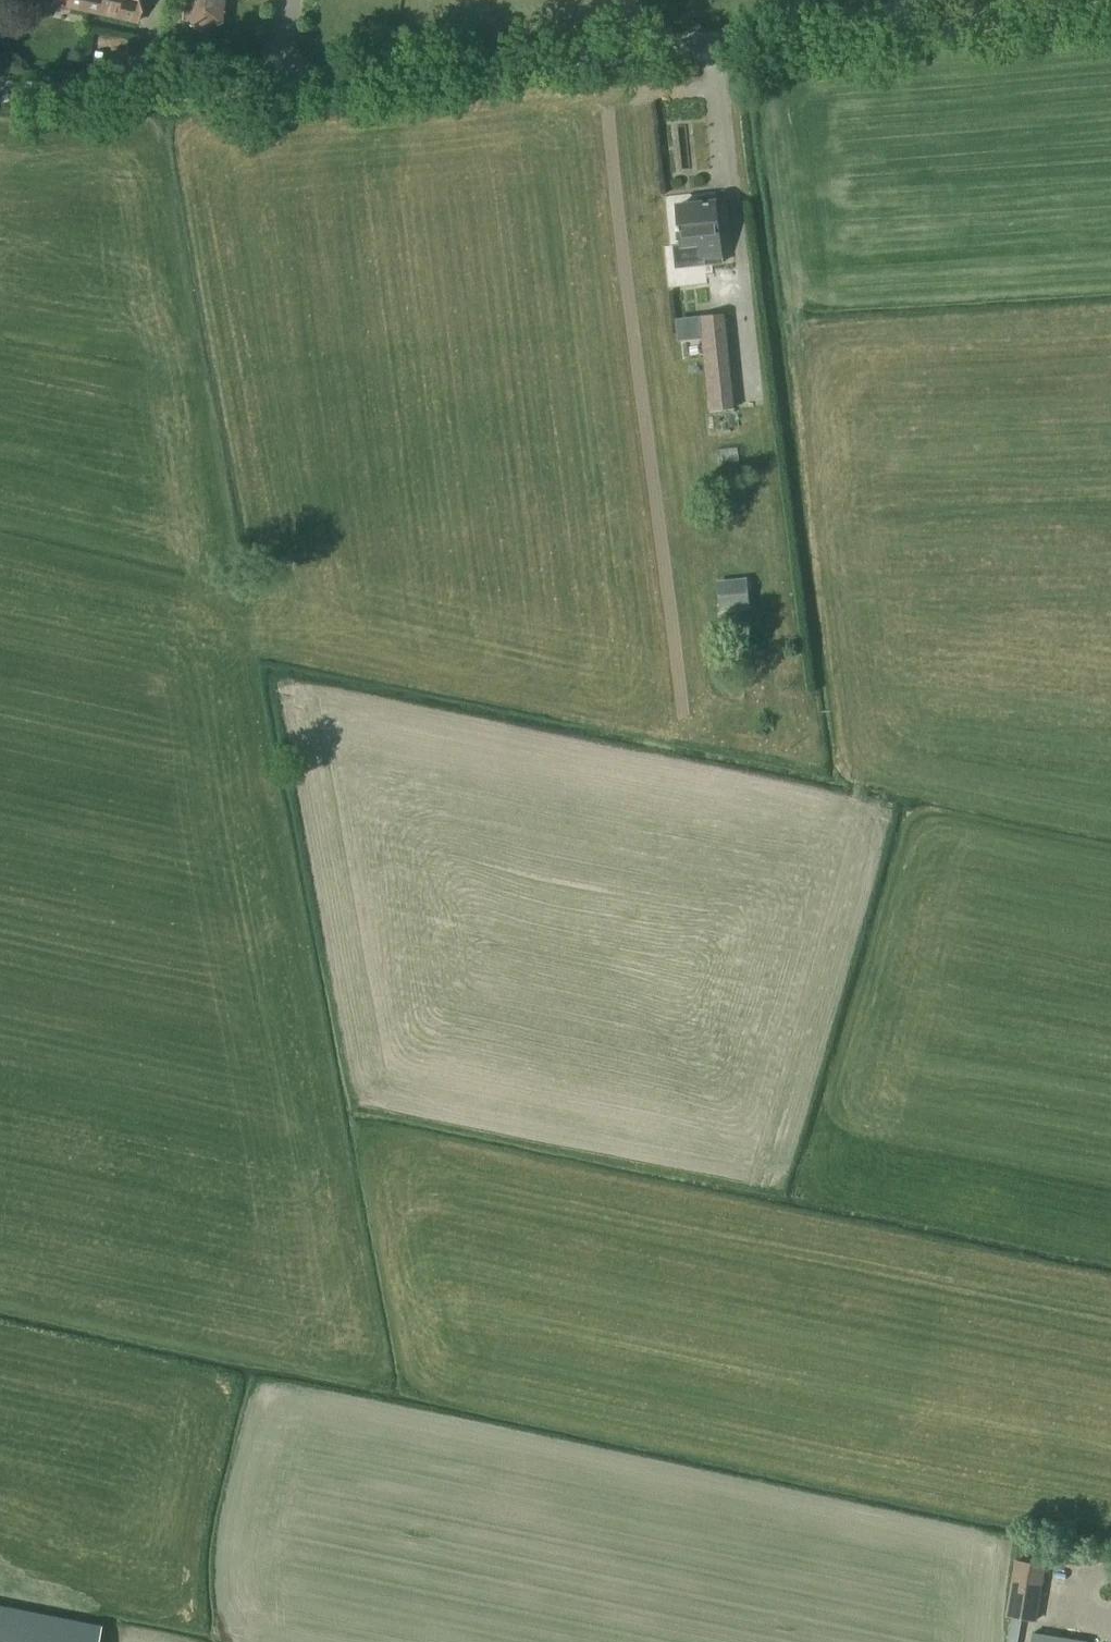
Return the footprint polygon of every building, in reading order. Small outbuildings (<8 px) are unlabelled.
[(137,23),(142,0),(52,0),(51,2),(67,5),(66,7),(137,23)] [(220,0),(185,0),(183,20),(200,32),(221,24),(223,2),(220,0)] [(677,204),(679,224),(676,224),(677,229),(679,229),(681,242),(674,243),(675,260),(703,257),(704,263),(722,261),(715,200),(677,204)] [(724,315),(699,317),(709,413),(734,411),(724,315)] [(1037,1621),(1046,1566),(1017,1561),(1008,1616),(1037,1621)] [(100,1626),(0,1605),(0,1641),(96,1641),(100,1626)] [(1034,1634),(1032,1641),(1086,1641),(1034,1634)]
